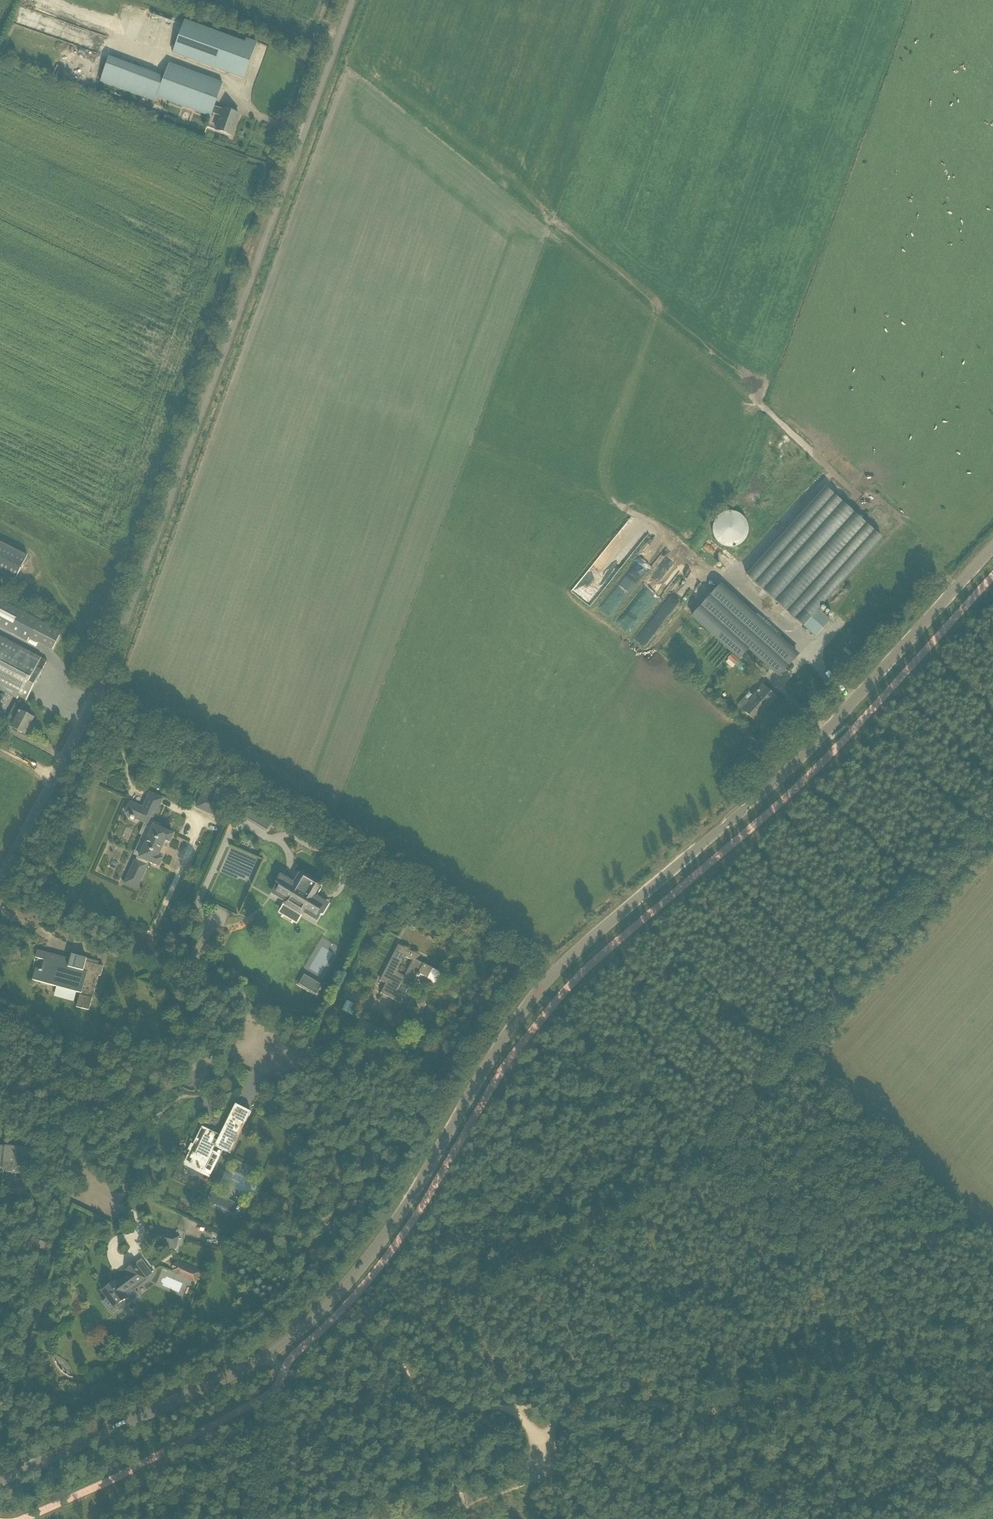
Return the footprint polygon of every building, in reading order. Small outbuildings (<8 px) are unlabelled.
[(184,21),(172,53),(243,79),(256,43),(247,39),(245,43),(184,21)] [(155,102),(156,97),(163,77),(109,57),(100,81),(155,102)] [(214,107),(223,84),(213,81),(168,63),(163,77),(156,97),(211,117),(212,114),(214,107)] [(231,136),(239,115),(224,110),(214,107),(212,114),(220,116),(215,130),(231,136)] [(719,543),(722,546),(724,546),(727,547),(729,547),(732,547),(733,547),(736,546),(740,544),(743,542),(746,538),(747,534),(748,529),(747,525),(746,522),(745,519),(744,518),(742,516),(738,513),(736,512),(733,512),(732,511),(729,511),(727,512),(724,512),(720,515),(719,516),(716,518),(714,522),(713,525),(712,526),(712,531),(713,535),(714,537),(715,540),(717,542),(719,543)] [(3,576),(15,582),(25,562),(28,556),(0,541),(0,575),(3,576)] [(608,584),(628,552),(613,543),(595,570),(606,577),(603,581),(608,584)] [(779,676),(798,656),(720,585),(692,616),(694,618),(702,625),(735,655),(745,645),(779,676)] [(27,642),(39,620),(0,599),(0,628),(27,642)] [(621,623),(632,631),(644,614),(633,606),(621,623)] [(815,637),(830,620),(818,610),(803,626),(815,637)] [(47,661),(0,636),(0,688),(18,698),(5,721),(7,722),(5,724),(25,734),(33,718),(21,712),(47,661)] [(739,660),(732,654),(727,659),(734,665),(739,660)] [(742,709),(755,721),(776,698),(761,684),(752,695),(749,693),(738,705),(742,709)] [(142,835),(133,854),(137,856),(136,859),(134,859),(123,885),(137,891),(148,866),(146,865),(147,862),(159,868),(163,858),(158,856),(165,841),(170,843),(174,834),(158,827),(159,824),(151,821),(155,813),(157,813),(163,798),(149,792),(142,806),(129,801),(123,814),(127,815),(126,816),(135,820),(135,819),(144,823),(139,834),(142,835)] [(195,808),(217,817),(223,803),(202,793),(195,808)] [(262,814),(256,824),(267,830),(273,821),(262,814)] [(316,898),(313,896),(320,884),(302,873),(295,885),(292,884),(293,882),(280,875),(275,882),(280,885),(278,888),(275,886),(270,894),(278,899),(280,895),(284,898),(287,900),(285,903),(303,913),(304,910),(307,912),(307,911),(311,914),(312,915),(312,914),(315,916),(316,917),(316,916),(317,914),(318,914),(318,913),(323,916),(330,904),(316,896),(316,898)] [(304,912),(301,916),(316,925),(318,921),(304,912)] [(401,913),(397,920),(403,923),(407,916),(401,913)] [(380,993),(400,1004),(408,989),(410,990),(417,976),(419,977),(420,974),(428,978),(427,979),(433,982),(435,982),(437,981),(440,975),(440,973),(439,972),(416,960),(418,955),(398,945),(381,978),(387,981),(380,993)] [(80,993),(76,1007),(89,1010),(98,975),(100,976),(103,966),(98,965),(99,962),(71,954),(70,958),(67,957),(66,959),(37,951),(35,958),(44,960),(42,970),(39,970),(35,969),(32,980),(80,993)] [(317,992),(321,985),(304,975),(299,984),(313,992),(314,990),(317,992)] [(342,1010),(353,1014),(357,1004),(346,1000),(342,1010)] [(246,1123),(251,1112),(235,1104),(217,1141),(207,1136),(210,1130),(202,1126),(193,1144),(191,1143),(188,1150),(189,1151),(184,1162),(186,1163),(185,1165),(191,1168),(192,1166),(198,1169),(198,1170),(200,1171),(200,1170),(203,1171),(215,1147),(227,1152),(242,1121),(246,1123)] [(1,1166),(6,1173),(5,1188),(5,1194),(26,1196),(26,1190),(28,1166),(27,1166),(28,1153),(9,1152),(9,1148),(0,1147),(0,1166),(1,1166)] [(239,1208),(240,1206),(232,1202),(231,1205),(210,1195),(207,1201),(235,1215),(237,1210),(238,1210),(239,1208)] [(151,1244),(176,1250),(179,1234),(155,1228),(151,1244)] [(32,1238),(27,1250),(31,1252),(40,1255),(44,1247),(45,1243),(32,1238)] [(129,1274),(117,1283),(115,1281),(102,1291),(108,1299),(107,1299),(108,1301),(105,1303),(105,1305),(108,1309),(110,1309),(113,1307),(113,1308),(116,1306),(118,1309),(121,1309),(127,1305),(127,1302),(125,1299),(128,1297),(125,1294),(137,1286),(138,1287),(148,1281),(145,1278),(152,1273),(141,1259),(126,1270),(129,1274)] [(178,1275),(195,1282),(199,1271),(177,1261),(173,1271),(179,1273),(178,1275)]
